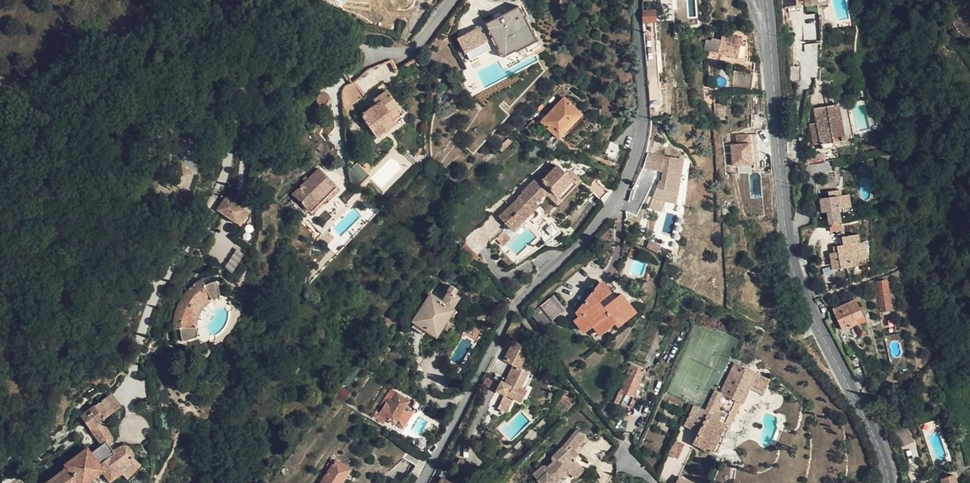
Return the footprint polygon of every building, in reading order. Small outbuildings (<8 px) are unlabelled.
[(784,11),(799,8),(798,0),(782,0),(784,11)] [(503,57),(514,51),(537,40),(519,6),(486,24),(492,37),(503,57)] [(642,11),(643,23),(653,23),(655,40),(662,41),(662,31),(659,32),(658,23),(655,23),(655,10),(642,11)] [(486,40),(492,37),(486,24),(479,27),(486,40)] [(470,59),(477,56),(473,49),(487,42),(486,40),(479,27),(459,37),(470,59)] [(742,38),(722,34),(721,41),(716,40),(713,53),(737,58),(742,38)] [(540,44),(537,40),(514,51),(517,56),(540,44)] [(491,49),(487,42),(473,49),(477,56),(491,49)] [(327,73),(323,71),(314,87),(311,96),(311,97),(318,96),(320,95),(323,94),(332,77),(327,73)] [(173,102),(185,98),(181,89),(170,92),(173,102)] [(390,115),(398,109),(386,90),(373,99),(376,105),(362,115),(377,136),(396,123),(394,120),(390,115)] [(581,114),(564,97),(541,121),(558,137),(581,114)] [(815,109),(817,124),(818,131),(811,132),(814,145),(819,144),(820,146),(844,141),(837,105),(815,109)] [(403,114),(398,109),(390,115),(394,120),(403,114)] [(713,121),(717,121),(725,121),(725,110),(713,110),(713,121)] [(538,125),(533,120),(526,127),(531,133),(538,125)] [(810,125),(811,132),(818,131),(817,124),(810,125)] [(735,134),(736,144),(729,144),(731,167),(754,165),(751,133),(735,134)] [(614,159),(620,145),(611,141),(605,155),(614,159)] [(769,156),(768,141),(758,142),(759,156),(769,156)] [(421,164),(413,157),(408,161),(416,170),(421,164)] [(679,170),(644,157),(638,172),(656,179),(662,180),(657,190),(652,187),(643,203),(654,209),(664,213),(679,170)] [(829,160),(825,161),(826,169),(834,168),(833,160),(829,160)] [(519,196),(520,198),(499,217),(513,230),(538,205),(535,202),(550,188),(558,195),(572,180),(557,166),(550,172),(546,168),(523,191),(524,192),(519,196)] [(181,188),(188,175),(174,167),(164,186),(175,191),(178,186),(181,188)] [(325,194),(334,186),(319,169),(294,194),(308,210),(316,203),(320,207),(329,199),(325,194)] [(420,183),(426,176),(421,172),(416,179),(420,183)] [(662,180),(656,179),(652,187),(657,190),(662,180)] [(600,200),(608,191),(596,180),(588,189),(600,200)] [(339,190),(334,186),(325,194),(329,199),(339,190)] [(244,201),(241,207),(226,196),(217,209),(241,225),(249,212),(245,210),(249,204),(244,201)] [(827,212),(830,225),(840,223),(837,208),(839,208),(838,197),(817,200),(818,214),(827,212)] [(284,208),(295,217),(301,211),(292,201),(284,208)] [(312,215),(320,207),(316,203),(308,210),(312,215)] [(649,218),(654,209),(643,203),(638,212),(649,218)] [(559,232),(554,226),(545,234),(550,240),(559,232)] [(334,239),(328,231),(320,238),(327,246),(334,239)] [(838,253),(833,253),(830,254),(833,270),(854,267),(853,261),(865,259),(867,258),(864,242),(859,243),(858,235),(842,238),(843,245),(837,247),(838,253)] [(225,267),(233,272),(244,254),(236,249),(225,267)] [(634,253),(625,251),(624,256),(633,259),(634,253)] [(867,265),(865,259),(853,261),(854,267),(867,265)] [(209,291),(212,300),(222,297),(221,280),(206,284),(204,277),(195,286),(186,298),(179,314),(175,330),(182,330),(184,342),(200,338),(198,328),(190,328),(192,315),(199,300),(209,291)] [(887,296),(885,282),(876,283),(878,298),(887,296)] [(615,322),(632,308),(622,295),(605,308),(599,300),(608,292),(601,283),(573,317),(584,331),(591,325),(599,334),(615,322)] [(446,290),(439,299),(443,301),(449,292),(446,290)] [(206,307),(212,300),(209,291),(199,300),(192,315),(190,328),(198,328),(199,321),(201,313),(206,307)] [(443,301),(439,299),(432,294),(413,323),(414,324),(426,332),(435,337),(436,336),(448,319),(444,316),(450,306),(453,307),(459,296),(450,291),(449,292),(443,301)] [(529,314),(545,333),(555,325),(552,321),(565,310),(553,295),(529,314)] [(691,295),(678,300),(678,302),(678,305),(682,308),(683,309),(686,310),(689,310),(693,307),(694,305),(695,303),(695,301),(694,298),(693,297),(691,295)] [(856,320),(863,317),(855,300),(833,310),(843,331),(857,324),(856,320)] [(635,313),(632,308),(615,322),(618,327),(635,313)] [(670,324),(674,314),(667,312),(660,326),(666,329),(668,324),(670,324)] [(453,322),(448,319),(436,336),(439,339),(446,329),(448,330),(453,322)] [(424,334),(426,332),(414,324),(412,327),(424,334)] [(482,334),(485,328),(478,324),(474,330),(482,334)] [(650,364),(664,335),(658,332),(645,362),(650,364)] [(512,366),(519,369),(529,349),(514,341),(504,361),(512,366)] [(636,391),(645,371),(630,364),(619,391),(635,398),(637,391),(636,391)] [(519,369),(512,366),(503,384),(499,382),(495,391),(503,395),(504,395),(511,399),(519,402),(525,391),(524,390),(518,387),(526,372),(519,369)] [(724,421),(728,424),(737,405),(743,407),(749,393),(742,392),(740,369),(735,366),(721,395),(728,399),(727,402),(731,404),(724,421)] [(742,392),(749,393),(750,391),(758,376),(740,369),(742,392)] [(518,387),(524,390),(531,375),(526,372),(518,387)] [(758,395),(761,396),(768,381),(758,376),(750,391),(758,395)] [(392,402),(388,399),(379,413),(387,418),(403,429),(415,411),(407,405),(409,402),(398,394),(392,402)] [(507,406),(511,399),(504,395),(503,395),(499,402),(507,406)] [(728,399),(721,395),(711,417),(693,410),(687,424),(701,432),(699,436),(695,445),(714,454),(726,428),(728,424),(724,421),(731,404),(727,402),(728,399)] [(136,461),(135,455),(130,451),(129,449),(127,449),(124,449),(115,453),(112,449),(113,445),(112,440),(101,421),(119,410),(111,397),(82,416),(105,450),(97,455),(91,448),(65,466),(67,469),(45,482),(88,482),(104,473),(110,482),(112,482),(123,476),(122,474),(136,461)] [(383,423),(387,418),(379,413),(388,399),(385,397),(372,416),(383,423)] [(623,434),(628,423),(619,419),(616,427),(623,434)] [(684,429),(699,436),(701,432),(687,424),(684,429)] [(573,449),(584,436),(576,428),(562,445),(553,454),(553,458),(554,459),(546,467),(544,465),(542,464),(539,466),(531,473),(535,478),(540,482),(555,482),(555,480),(566,470),(570,475),(575,471),(579,465),(579,462),(574,457),(569,453),(571,450),(572,451),(573,449)] [(717,455),(729,430),(726,428),(714,454),(717,455)] [(588,440),(584,436),(573,449),(577,453),(588,440)] [(675,441),(669,454),(677,459),(684,445),(675,441)] [(415,465),(421,456),(409,450),(403,458),(415,465)] [(142,468),(136,461),(122,474),(123,476),(128,481),(142,468)] [(350,470),(336,461),(322,482),(341,482),(350,470)] [(457,473),(472,482),(477,482),(483,473),(464,461),(457,473)]
